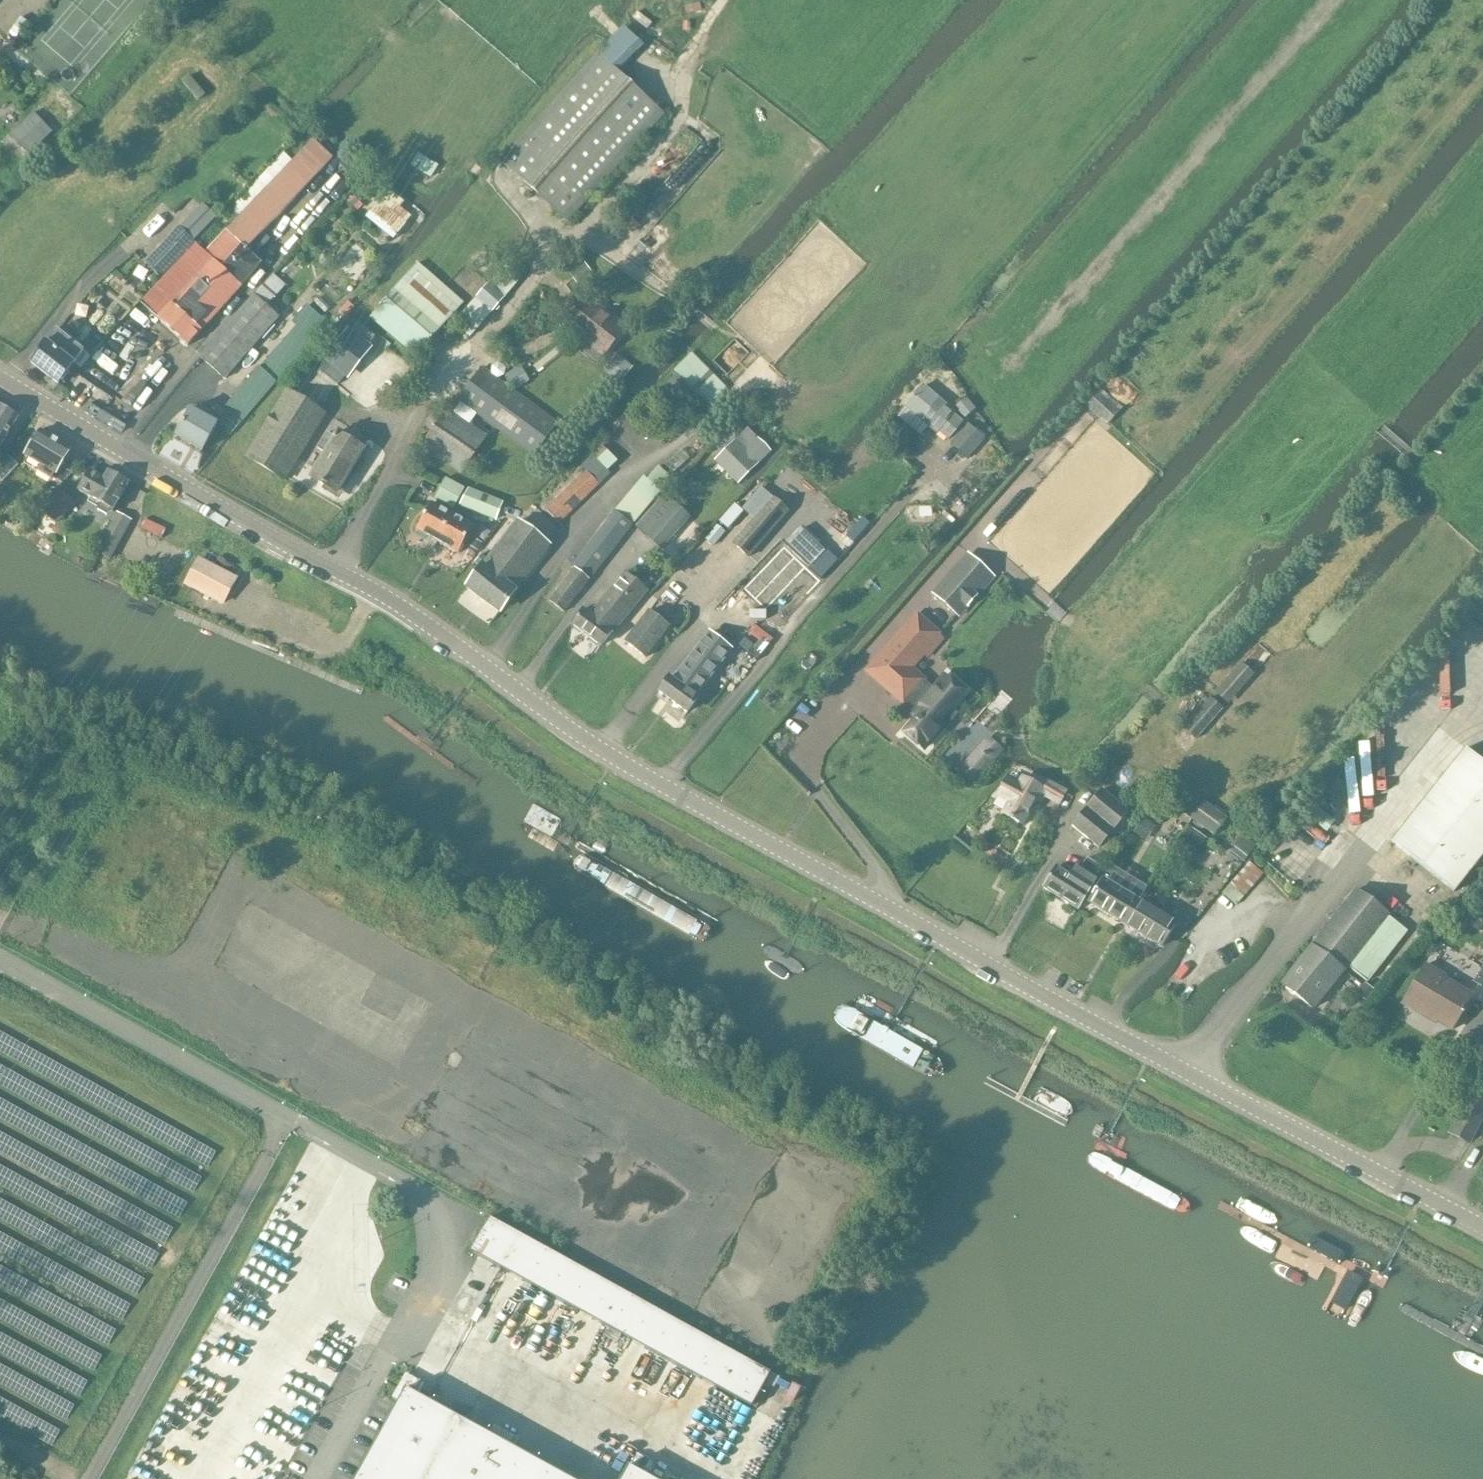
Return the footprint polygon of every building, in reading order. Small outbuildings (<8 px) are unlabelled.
[(597,55),(501,162),(567,221),(663,114),(597,55)] [(28,155),(52,132),(33,113),(10,136),(28,155)] [(237,219),(226,231),(243,247),(248,251),(333,158),(313,140),(308,146),(292,162),(283,153),(229,210),(237,219)] [(438,165),(418,153),(410,166),(431,178),(438,165)] [(367,200),(380,185),(373,180),(369,185),(362,180),(353,190),(367,200)] [(366,218),(393,239),(411,217),(400,208),(404,202),(388,190),(366,218)] [(162,277),(195,243),(178,227),(145,262),(162,277)] [(196,244),(142,302),(188,345),(261,264),(248,251),(243,247),(226,231),(205,252),(196,244)] [(416,357),(448,319),(463,302),(418,263),(402,280),(370,318),(416,357)] [(470,337),(520,279),(504,265),(454,323),(470,337)] [(278,317),(266,307),(274,297),(262,286),(200,357),(225,378),(278,317)] [(575,320),(587,329),(581,336),(603,354),(623,331),(614,322),(591,302),(575,320)] [(219,426),(218,426),(220,428),(229,435),(276,382),(317,336),(312,332),(323,318),(307,305),(291,323),(295,326),(259,367),(224,408),(230,413),(219,426)] [(356,322),(349,332),(367,346),(375,337),(356,322)] [(73,364),(83,352),(56,331),(47,343),(46,343),(31,364),(58,385),(74,364),(73,364)] [(342,341),(360,356),(367,346),(349,332),(342,341)] [(334,351),(352,366),(360,356),(342,341),(334,351)] [(334,351),(326,360),(345,375),(352,366),(334,351)] [(727,388),(691,353),(672,372),(675,375),(661,389),(694,421),(727,388)] [(632,367),(617,354),(603,370),(618,383),(632,367)] [(337,384),(345,375),(326,360),(319,370),(337,384)] [(533,455),(557,423),(482,368),(459,400),(533,455)] [(948,440),(962,422),(952,414),(954,412),(924,386),(905,408),(936,434),(938,431),(948,440)] [(1098,386),(1084,402),(1108,423),(1121,408),(1098,386)] [(285,480),(287,477),(326,414),(287,390),(246,456),(285,480)] [(974,410),(967,401),(965,399),(964,400),(961,398),(955,403),(957,406),(955,408),(964,418),(974,410)] [(18,417),(0,406),(0,447),(18,417)] [(202,451),(217,424),(191,409),(175,436),(202,451)] [(461,473),(486,437),(447,410),(422,446),(461,473)] [(966,459),(984,440),(968,425),(950,444),(966,459)] [(738,483),(770,451),(747,429),(715,460),(738,483)] [(56,475),(71,449),(40,431),(25,457),(56,475)] [(333,437),(326,432),(317,448),(325,453),(311,477),(337,493),(363,451),(335,433),(333,437)] [(602,446),(592,455),(608,471),(617,462),(602,446)] [(18,465),(7,454),(0,461),(0,481),(1,482),(18,465)] [(548,601),(560,610),(562,612),(612,550),(672,478),(658,466),(647,479),(643,476),(615,511),(614,510),(594,536),(569,568),(572,570),(548,601)] [(79,491),(90,497),(90,498),(100,504),(97,510),(108,517),(111,510),(113,511),(129,483),(109,471),(105,478),(91,470),(79,491)] [(585,472),(545,511),(558,525),(598,485),(586,472),(585,472)] [(453,509),(462,493),(464,489),(445,479),(435,499),(453,509)] [(495,520),(499,509),(502,503),(468,489),(459,506),(495,520)] [(57,524),(76,504),(60,490),(42,510),(57,524)] [(664,494),(634,527),(661,550),(690,517),(664,494)] [(748,559),(788,511),(773,498),(732,545),(748,559)] [(416,530),(437,542),(451,516),(430,504),(416,530)] [(735,504),(719,522),(728,529),(743,512),(735,504)] [(451,516),(437,542),(458,554),(473,527),(466,523),(469,517),(462,513),(458,519),(451,516)] [(481,567),(472,579),(467,586),(499,611),(514,592),(513,591),(548,545),(518,522),(497,550),(493,554),(488,561),(480,555),(474,562),(481,567)] [(717,525),(705,539),(713,546),(725,532),(717,525)] [(771,607),(807,569),(802,564),(805,561),(810,567),(825,551),(800,528),(786,544),(791,549),(789,551),(784,546),(759,572),(755,568),(743,580),(753,589),(741,602),(761,620),(766,614),(765,613),(771,607)] [(106,535),(97,551),(110,559),(119,542),(106,535)] [(469,547),(476,551),(481,543),(474,539),(469,547)] [(957,614),(992,574),(970,555),(935,595),(957,614)] [(222,603),(236,578),(200,559),(186,585),(222,603)] [(613,633),(646,590),(625,573),(598,608),(596,607),(590,614),(583,609),(572,624),(600,646),(611,632),(613,633)] [(645,657),(669,627),(649,612),(625,642),(645,657)] [(927,659),(944,639),(917,615),(868,671),(914,711),(910,716),(916,721),(906,732),(924,747),(945,723),(942,721),(966,693),(943,673),(931,687),(925,682),(927,679),(914,667),(924,656),(927,659)] [(670,677),(659,692),(686,713),(698,698),(695,696),(698,693),(694,690),(722,654),(744,673),(758,656),(736,637),(729,646),(712,632),(708,637),(674,680),(670,677)] [(1241,663),(1214,693),(1224,701),(1251,672),(1241,663)] [(1196,739),(1223,708),(1210,698),(1183,728),(1196,739)] [(1465,749),(1391,843),(1453,892),(1482,855),(1482,763),(1465,749)] [(1059,804),(1065,792),(1046,782),(1041,789),(1021,778),(1018,784),(1013,781),(1003,799),(1008,802),(1002,814),(1023,825),(1040,793),(1059,804)] [(1098,848),(1127,812),(1101,790),(1072,826),(1098,848)] [(1226,818),(1202,801),(1190,818),(1214,835),(1226,818)] [(1133,832),(1146,840),(1155,826),(1153,824),(1156,820),(1146,813),(1133,832)] [(1196,852),(1206,839),(1192,829),(1183,842),(1196,852)] [(1243,862),(1254,848),(1256,846),(1244,837),(1231,852),(1243,862)] [(1056,867),(1043,888),(1078,910),(1091,889),(1097,880),(1094,878),(1100,867),(1087,859),(1079,869),(1076,867),(1070,876),(1056,867)] [(1088,902),(1106,913),(1124,924),(1138,901),(1145,890),(1138,886),(1131,896),(1102,879),(1088,902)] [(1355,890),(1280,984),(1312,1008),(1346,966),(1387,915),(1355,890)] [(1138,901),(1124,924),(1160,947),(1175,923),(1138,901)] [(1387,915),(1346,966),(1367,983),(1407,931),(1387,915)] [(1464,1008),(1471,996),(1437,975),(1438,973),(1425,966),(1410,990),(1413,992),(1405,1006),(1422,1016),(1426,1011),(1436,1017),(1434,1020),(1451,1030),(1461,1013),(1463,1014),(1466,1009),(1464,1008)] [(1473,983),(1482,990),(1482,970),(1473,983)] [(1365,1001),(1373,991),(1364,983),(1356,994),(1365,1001)] [(1453,1127),(1449,1133),(1468,1144),(1482,1114),(1482,1094),(1474,1089),(1453,1127)] [(471,1253),(719,1390),(751,1407),(770,1373),(738,1353),(490,1217),(471,1253)] [(671,1371),(467,1260),(452,1286),(657,1399),(671,1371)] [(418,1396),(425,1384),(405,1374),(392,1397),(399,1401),(356,1478),(568,1478),(418,1396)] [(628,1467),(621,1478),(650,1478),(628,1467)]
